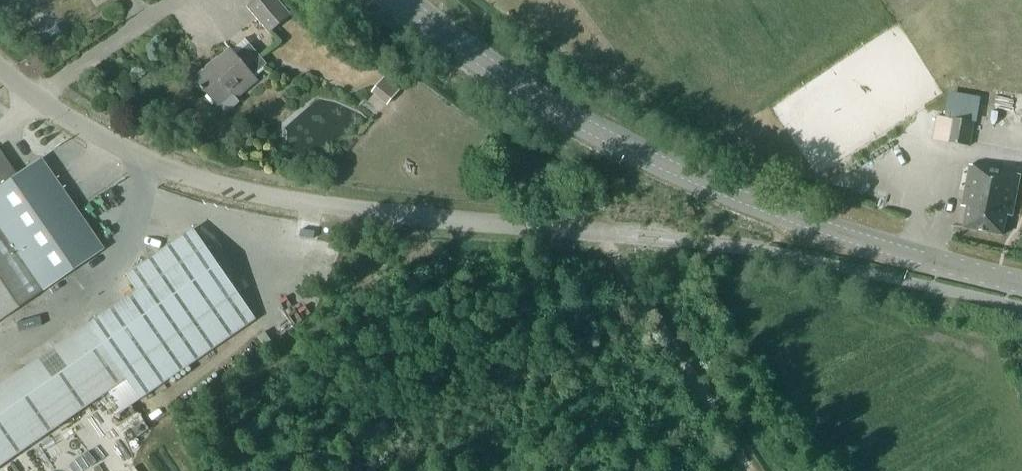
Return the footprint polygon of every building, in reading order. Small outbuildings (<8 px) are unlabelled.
[(269,35),(291,16),(278,0),(256,0),(247,8),(269,35)] [(196,78),(217,103),(218,103),(225,111),(238,100),(235,97),(256,79),(252,74),(265,64),(248,44),(235,55),(230,49),(218,59),(216,57),(206,65),(208,67),(196,78)] [(389,104),(401,89),(385,75),(372,90),(389,104)] [(968,147),(972,123),(936,117),(932,140),(968,147)] [(11,171),(0,154),(0,319),(100,250),(38,160),(15,176),(11,171)] [(969,165),(960,207),(967,208),(963,227),(1000,235),(1004,216),(1010,217),(1019,176),(969,165)] [(107,392),(125,379),(139,399),(255,319),(225,276),(193,229),(126,275),(140,295),(0,392),(0,466),(107,392)] [(125,379),(107,392),(121,411),(139,399),(125,379)]
